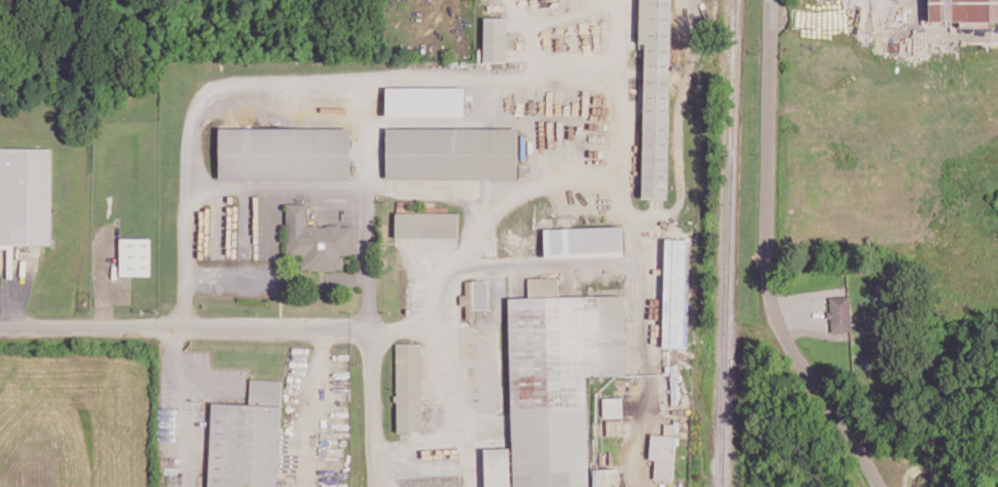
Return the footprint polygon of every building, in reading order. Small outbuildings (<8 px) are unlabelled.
[(638,42),(639,0),(671,0),(667,198),(641,198),(645,42),(638,42)] [(959,21),(959,28),(991,27),(991,21),(997,20),(997,0),(929,0),(929,21),(959,21)] [(483,61),(505,62),(506,18),(484,18),(483,61)] [(386,112),(464,112),(464,85),(385,85),(386,112)] [(517,125),(386,126),(386,178),(517,177),(517,125)] [(349,126),(219,126),(219,178),(349,177),(349,126)] [(0,148),(0,244),(51,244),(51,148),(0,148)] [(287,254),(300,254),(300,270),(343,269),(342,255),(352,254),(351,225),(306,226),(305,203),(285,204),(287,254)] [(395,237),(458,238),(458,212),(395,212),(395,237)] [(544,228),(545,254),(622,251),(622,226),(544,228)] [(119,275),(150,276),(150,238),(120,238),(119,275)] [(663,347),(687,348),(690,239),(665,239),(663,347)] [(510,448),(484,448),(485,486),(620,486),(620,469),(587,469),(587,375),(624,375),(624,295),(558,296),(558,277),(528,277),(528,298),(510,298),(510,448)] [(488,280),(465,281),(465,294),(460,294),(460,305),(466,305),(466,319),(475,319),(475,309),(489,309),(488,280)] [(828,297),(830,331),(851,331),(849,296),(828,297)] [(396,432),(422,431),(421,343),(395,344),(396,432)] [(281,380),(250,379),(249,404),(211,402),(208,486),(277,486),(281,380)] [(622,397),(603,398),(603,417),(622,417),(622,397)] [(673,480),(676,435),(651,434),(650,459),(655,460),(654,479),(673,480)]
